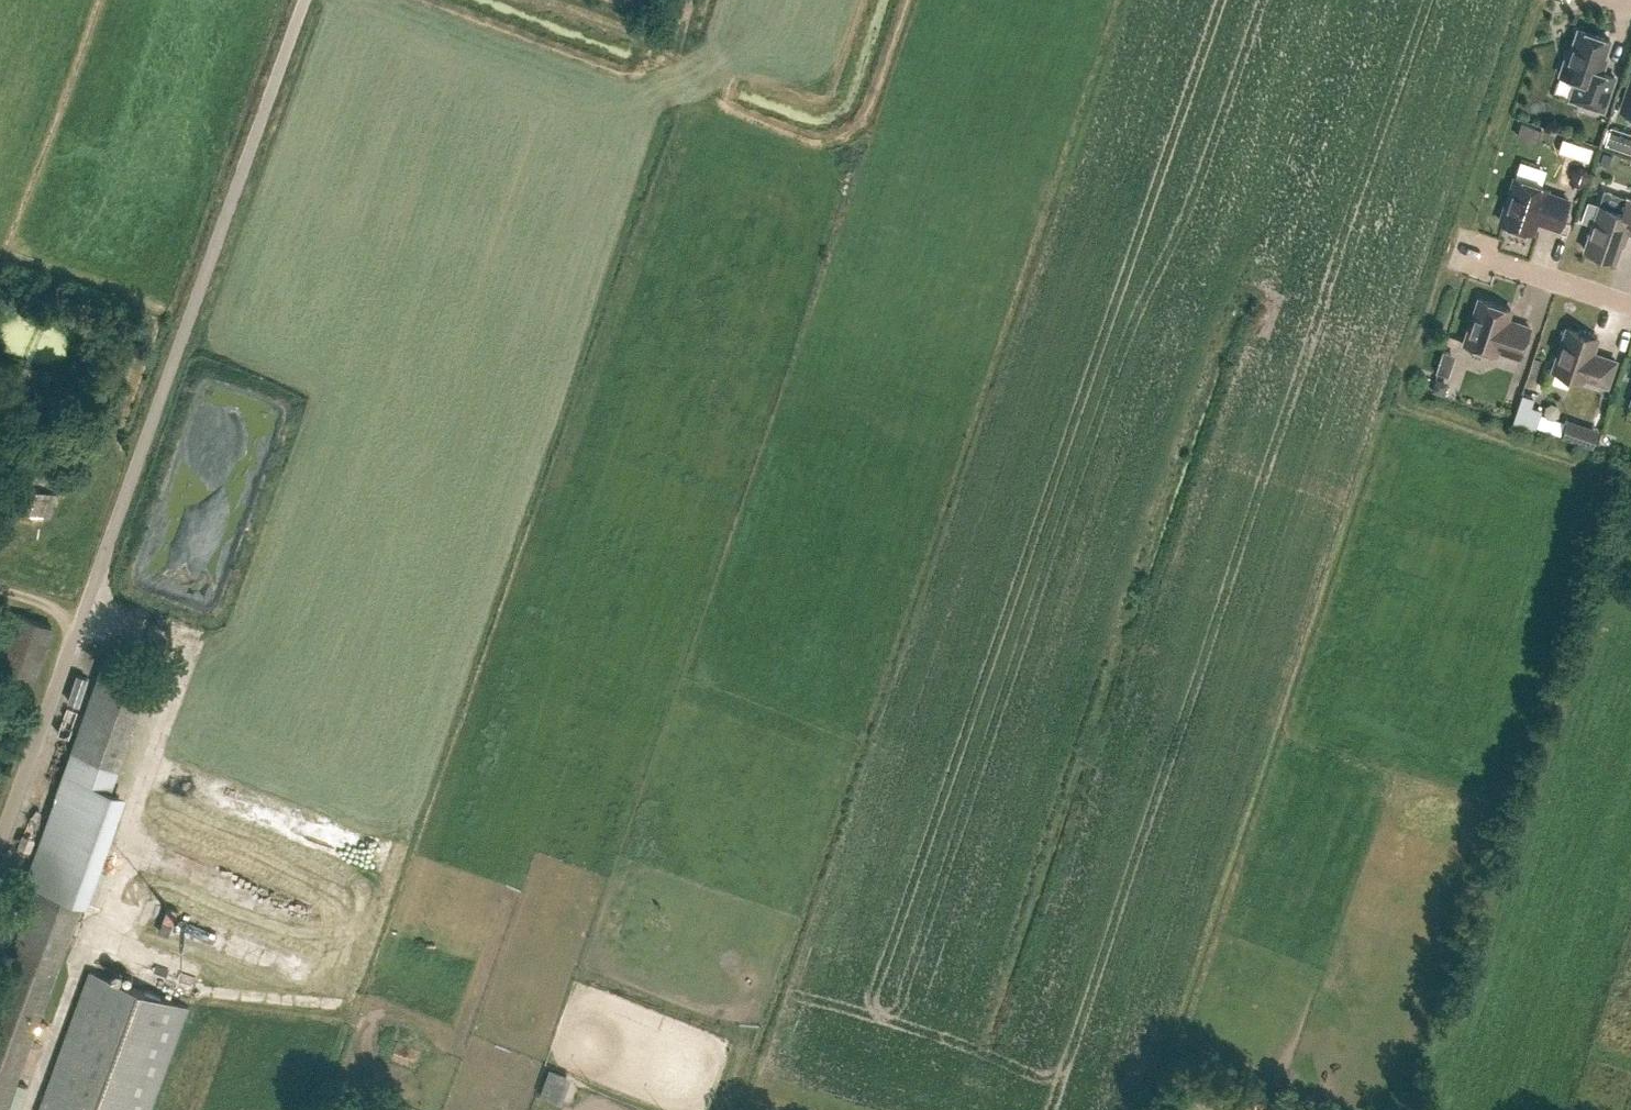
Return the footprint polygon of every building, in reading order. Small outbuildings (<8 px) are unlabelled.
[(1604,57),(1610,38),(1579,28),(1569,55),(1567,55),(1561,73),(1577,78),(1571,98),(1604,109),(1615,76),(1600,70),(1600,68),(1603,67),(1601,58),(1604,57)] [(1622,109),(1630,112),(1630,83),(1622,109)] [(1630,151),(1630,131),(1613,126),(1608,143),(1630,151)] [(1579,164),(1573,168),(1570,177),(1573,184),(1581,186),(1587,181),(1589,173),(1587,166),(1579,164)] [(1560,227),(1569,199),(1546,191),(1548,187),(1516,176),(1501,220),(1533,231),(1537,219),(1560,227)] [(1583,218),(1593,222),(1584,248),(1601,254),(1602,257),(1610,260),(1613,258),(1617,259),(1622,243),(1624,244),(1629,231),(1630,232),(1630,198),(1627,197),(1622,212),(1599,204),(1589,200),(1583,218)] [(1521,356),(1531,326),(1508,319),(1511,308),(1480,297),(1465,342),(1496,352),(1498,349),(1521,356)] [(1608,384),(1616,359),(1594,352),(1598,337),(1567,327),(1553,368),(1584,379),(1585,377),(1608,384)] [(1451,353),(1443,351),(1436,371),(1444,374),(1451,353)] [(1435,377),(1430,390),(1444,395),(1447,386),(1444,380),(1435,377)] [(1536,426),(1541,409),(1531,406),(1533,397),(1523,394),(1515,419),(1536,426)] [(1593,446),(1593,445),(1597,434),(1584,429),(1579,432),(1576,441),(1593,446)] [(23,485),(18,508),(43,513),(48,490),(23,485)] [(32,678),(47,621),(3,609),(0,618),(0,670),(32,678)] [(35,893),(13,953),(18,955),(0,1003),(0,1109),(6,1109),(58,968),(80,909),(83,899),(38,884),(35,893)] [(5,952),(1,962),(11,966),(15,956),(5,952)] [(189,1005),(91,969),(39,1109),(150,1109),(189,1005)] [(544,1065),(536,1092),(558,1099),(567,1072),(544,1065)]
